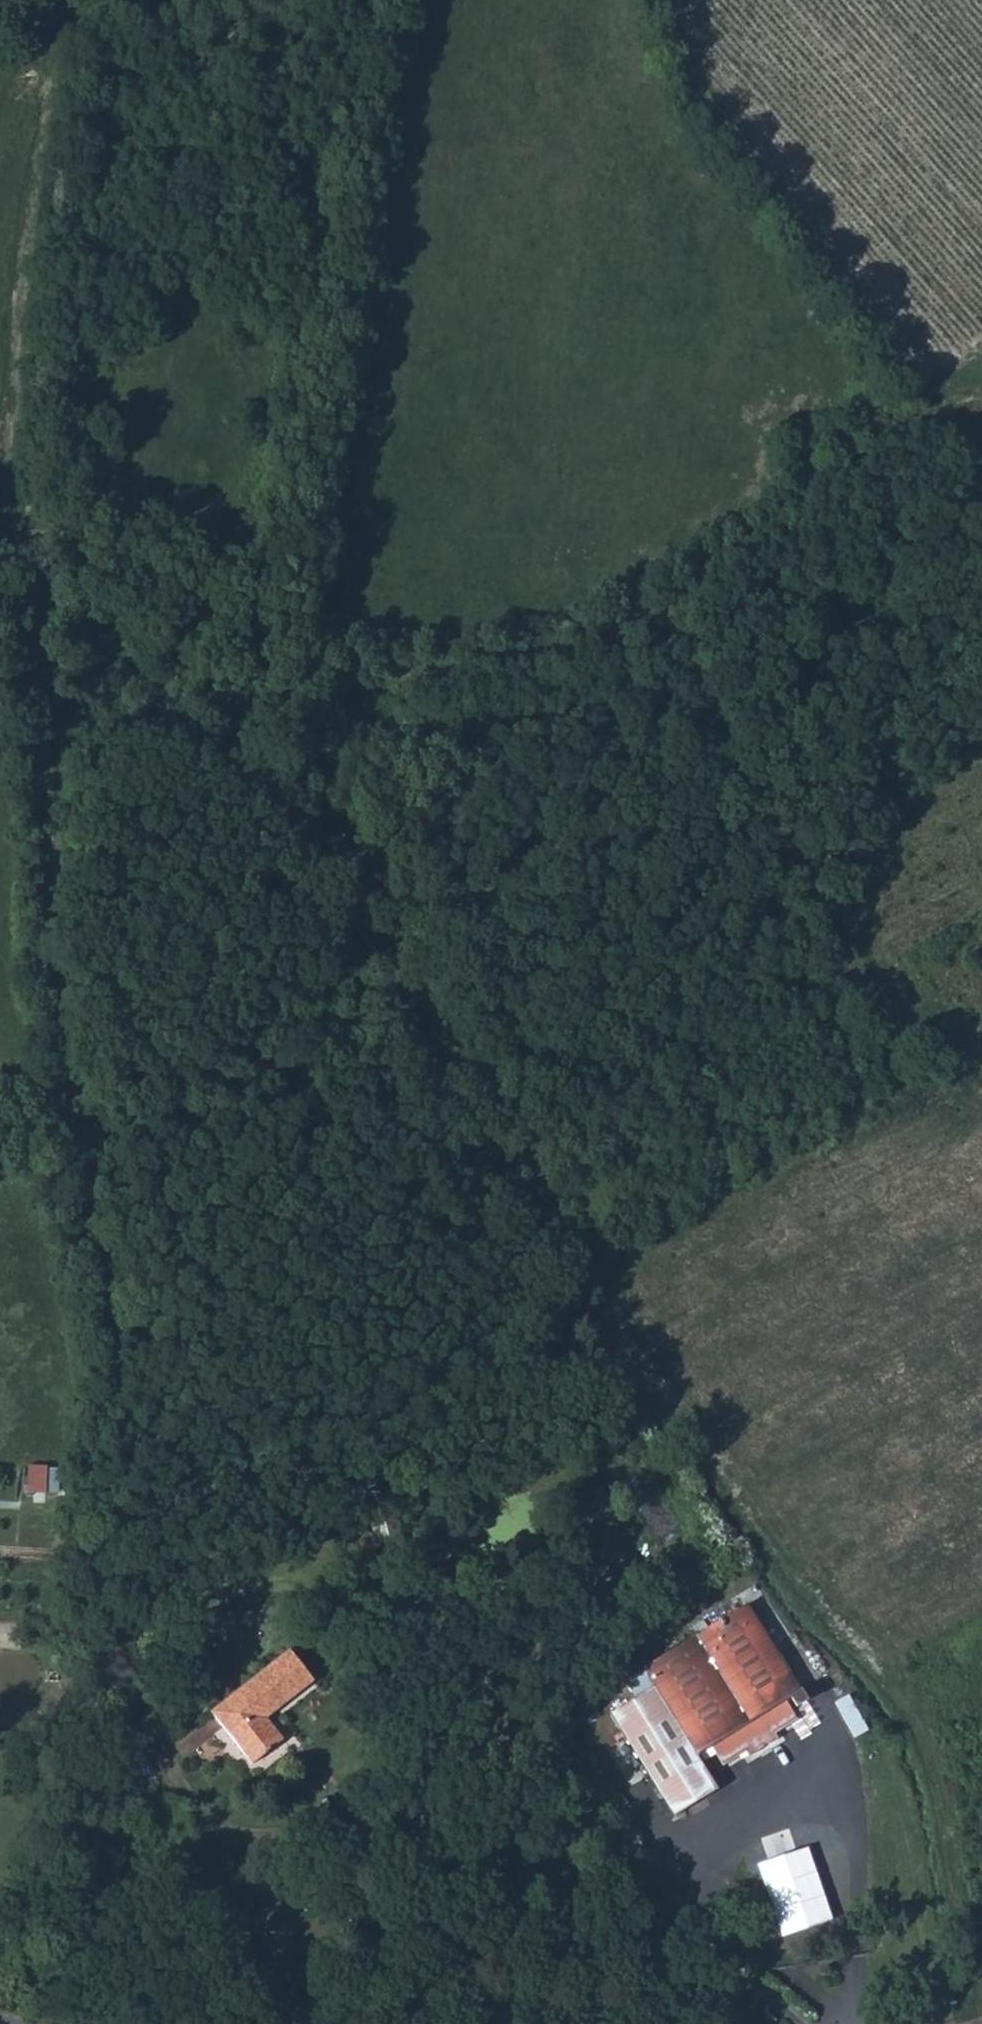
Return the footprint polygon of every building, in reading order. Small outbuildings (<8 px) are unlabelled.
[(46,1467),(27,1466),(26,1491),(45,1492),(46,1467)] [(613,1717),(657,1783),(680,1818),(722,1790),(700,1758),(713,1749),(727,1769),(747,1754),(751,1759),(779,1739),(777,1735),(799,1721),(786,1702),(791,1698),(796,1707),(807,1700),(746,1608),(645,1673),(655,1689),(613,1717)] [(288,1653),(210,1714),(251,1766),(282,1742),(274,1732),(266,1722),(313,1684),(288,1653)] [(810,1849),(758,1866),(782,1938),(834,1921),(810,1849)]
